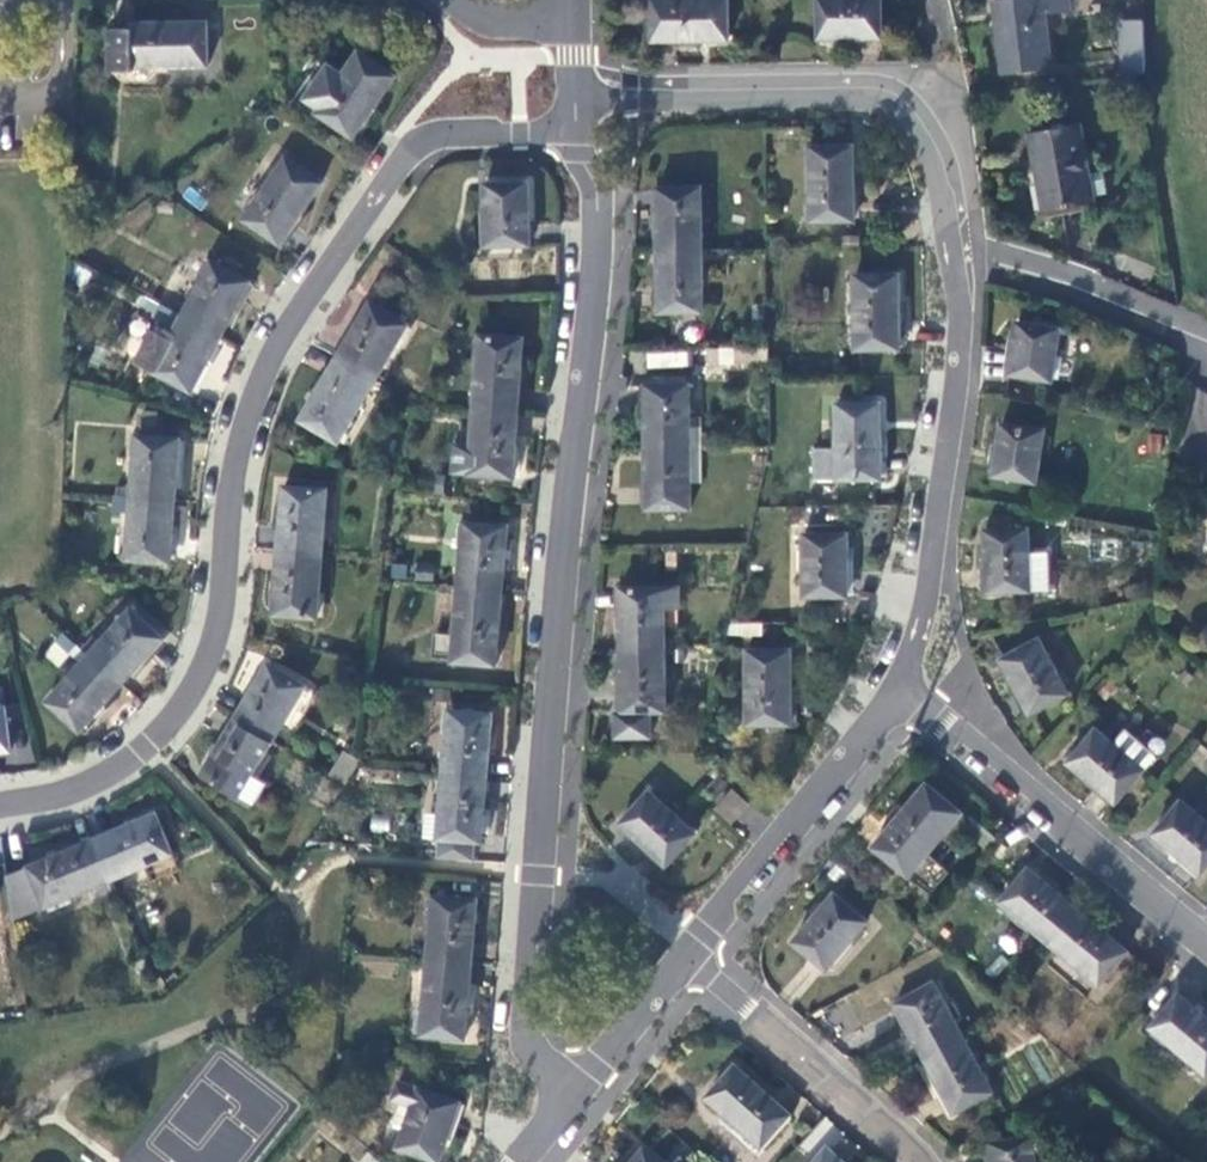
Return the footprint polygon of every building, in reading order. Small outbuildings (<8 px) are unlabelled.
[(652,41),(729,39),(728,0),(651,0),(652,41)] [(818,39),(882,37),(881,0),(818,0),(818,39)] [(994,3),(1001,74),(1051,69),(1046,13),(1068,10),(1067,0),(1019,0),(994,3)] [(1124,78),(1145,76),(1144,24),(1123,23),(1124,78)] [(132,30),(112,30),(111,73),(133,73),(133,67),(207,67),(207,24),(133,25),(132,30)] [(356,138),(397,79),(360,52),(345,75),(331,66),(309,100),(322,109),(320,113),(356,138)] [(1085,124),(1035,133),(1048,212),(1098,202),(1097,197),(1093,173),(1085,124)] [(854,146),(809,147),(810,220),(854,219),(854,146)] [(283,245),(324,184),(289,159),(248,221),(283,245)] [(1105,171),(1093,173),(1097,197),(1109,195),(1105,171)] [(527,179),(484,181),(487,244),(529,243),(527,179)] [(658,189),(658,252),(701,251),(700,188),(658,189)] [(701,251),(658,252),(659,312),(702,311),(701,251)] [(184,318),(222,338),(252,282),(213,262),(184,318)] [(899,274),(855,275),(856,349),(900,347),(899,274)] [(371,302),(338,356),(376,378),(408,324),(371,302)] [(184,318),(161,306),(156,316),(178,329),(172,342),(156,334),(139,363),(194,392),(222,338),(184,318)] [(1061,329),(1018,323),(1010,375),(1052,381),(1061,329)] [(476,408),(517,410),(523,337),(481,334),(476,408)] [(1168,362),(1176,366),(1178,352),(1171,349),(1168,362)] [(688,351),(645,352),(645,368),(689,368),(688,351)] [(376,378),(338,356),(302,418),(339,441),(376,378)] [(646,384),(646,448),(691,448),(690,384),(646,384)] [(820,479),(838,478),(881,479),(881,403),(836,404),(837,447),(819,447),(820,479)] [(512,476),(517,410),(476,408),(471,472),(512,476)] [(1044,429),(1003,422),(995,474),(1036,481),(1044,429)] [(137,436),(132,499),(175,501),(179,439),(137,436)] [(691,448),(646,448),(647,509),(692,507),(691,448)] [(283,483),(279,548),(323,551),(328,486),(283,483)] [(175,501),(132,499),(128,561),(171,564),(175,501)] [(459,585),(503,589),(508,524),(465,520),(459,585)] [(1029,529),(985,531),(988,593),(1032,591),(1030,552),(1029,529)] [(847,533),(804,534),(805,597),(848,596),(847,533)] [(323,551),(279,548),(275,612),(318,616),(323,551)] [(1051,551),(1030,552),(1032,591),(1053,589),(1051,551)] [(497,664),(503,589),(459,585),(453,660),(497,664)] [(620,587),(621,650),(666,649),(665,586),(620,587)] [(90,657),(123,686),(165,640),(132,610),(90,657)] [(59,669),(78,649),(62,634),(43,654),(59,669)] [(1070,694),(1041,638),(1001,659),(1030,715),(1070,694)] [(666,649),(621,650),(623,710),(617,710),(618,736),(652,735),(651,711),(667,710),(666,649)] [(790,649),(747,650),(747,724),(791,724),(790,649)] [(81,733),(123,686),(90,657),(49,703),(81,733)] [(270,663),(237,716),(273,738),(305,685),(270,663)] [(0,706),(0,750),(11,748),(5,705),(0,706)] [(443,772),(486,775),(491,711),(449,709),(443,772)] [(273,738),(237,716),(203,771),(240,793),(241,792),(253,771),(273,738)] [(1115,745),(1096,730),(1069,761),(1118,802),(1145,770),(1115,745)] [(1156,756),(1126,732),(1115,745),(1145,770),(1156,756)] [(331,774),(345,781),(356,763),(357,758),(346,752),(331,774)] [(253,771),(241,792),(254,800),(266,779),(253,771)] [(436,856),(474,859),(476,841),(480,841),(486,775),(443,772),(440,814),(438,837),(436,856)] [(962,812),(927,783),(875,847),(908,875),(962,812)] [(696,834),(650,791),(621,823),(667,865),(696,834)] [(1183,801),(1155,834),(1203,874),(1206,870),(1206,822),(1183,801)] [(155,812),(97,835),(114,876),(146,863),(172,852),(155,812)] [(440,814),(426,813),(425,836),(438,837),(440,814)] [(114,876),(97,835),(29,863),(46,904),(89,887),(114,876)] [(146,863),(114,876),(120,891),(153,878),(146,863)] [(1050,941),(1076,908),(1028,868),(1002,901),(1050,941)] [(114,876),(89,887),(95,901),(120,891),(114,876)] [(867,921),(833,892),(794,941),(827,968),(867,921)] [(429,959),(471,963),(476,898),(433,896),(429,959)] [(1128,951),(1076,908),(1050,941),(1101,984),(1128,951)] [(466,1038),(471,963),(429,959),(423,1034),(466,1038)] [(897,1002),(926,1057),(964,1036),(934,982),(897,1002)] [(1179,994),(1152,1027),(1206,1074),(1206,1073),(1206,1018),(1179,994)] [(964,1036),(926,1057),(956,1112),(994,1090),(964,1036)] [(791,1118),(735,1069),(707,1104),(764,1151),(791,1118)] [(390,1101),(398,1103),(411,1107),(411,1108),(406,1125),(400,1145),(440,1159),(461,1102),(417,1088),(397,1081),(390,1101)] [(411,1107),(398,1103),(392,1121),(406,1125),(411,1108),(411,1107)] [(993,1161),(1037,1161),(1034,1141),(991,1147),(993,1161)] [(636,1161),(656,1161),(644,1152),(636,1161)] [(828,1152),(819,1161),(839,1161),(828,1152)]
